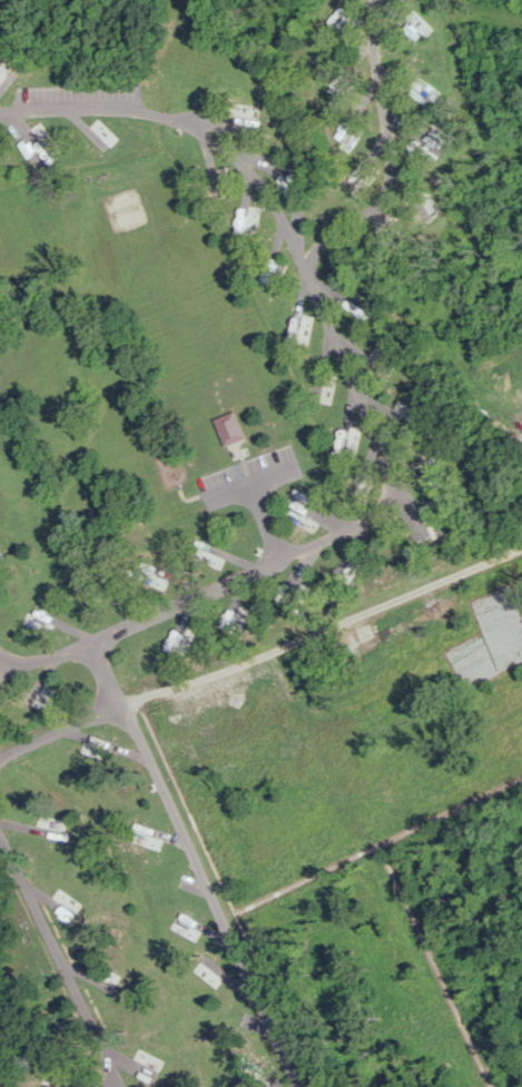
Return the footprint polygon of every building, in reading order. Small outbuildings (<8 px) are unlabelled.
[(215,419),(225,447),(245,439),(234,411),(215,419)]
